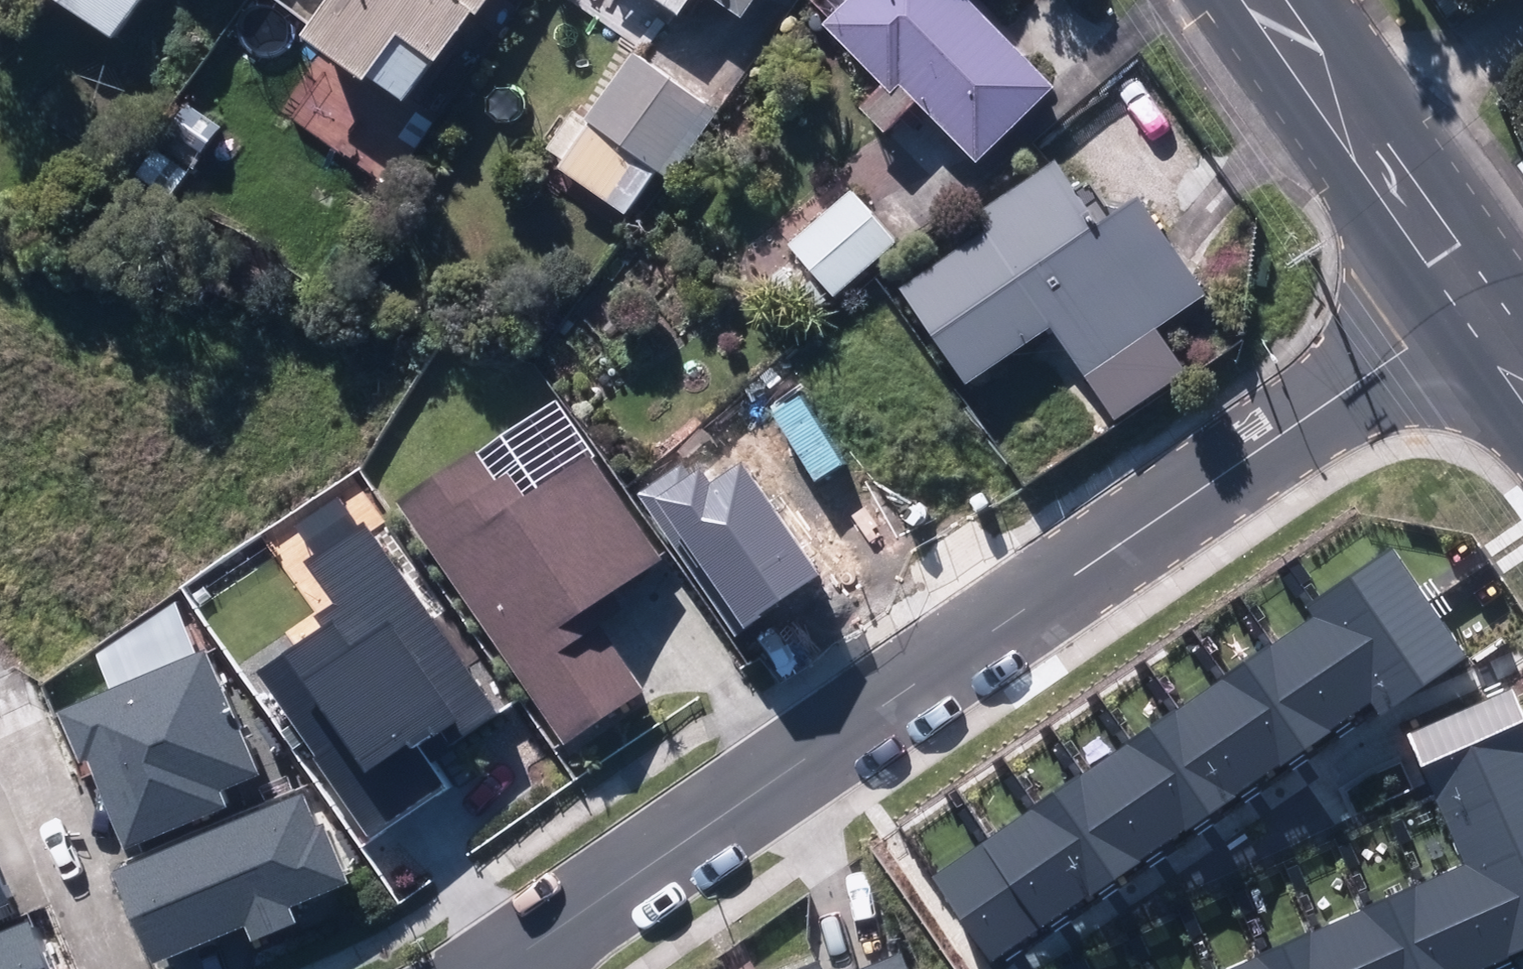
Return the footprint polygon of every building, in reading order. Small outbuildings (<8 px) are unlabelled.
[(115,49),(150,0),(44,0),(115,49)] [(403,113),(432,73),(436,76),(474,21),(479,24),(497,0),(334,0),(299,48),(363,94),(368,88),(403,113)] [(679,26),(696,0),(640,0),(679,26)] [(743,29),(763,0),(699,0),(743,29)] [(977,172),(1054,96),(965,8),(972,0),(824,0),(821,4),(838,20),(824,36),(882,93),(859,117),(884,141),(915,110),(977,172)] [(587,128),(661,181),(708,114),(634,61),(587,128)] [(161,153),(191,175),(202,159),(206,160),(220,140),(183,114),(168,135),(172,138),(161,153)] [(1522,185),(1522,167),(1515,174),(1522,185)] [(1092,380),(1112,412),(1157,382),(1136,351),(1205,303),(1141,209),(1101,236),(1056,169),(974,225),(986,242),(901,299),(965,392),(1049,336),(1083,385),(1092,380)] [(789,255),(834,306),(894,252),(850,201),(789,255)] [(390,490),(562,739),(644,682),(598,615),(592,604),(669,548),(591,435),(548,464),(531,439),(502,459),(481,428),(390,490)] [(646,491),(741,628),(819,574),(742,463),(708,486),(698,470),(691,475),(683,465),(646,491)] [(509,697),(377,496),(308,541),(339,589),(322,600),(333,616),(277,653),(382,813),(444,773),(417,732),(449,711),(461,728),(509,697)] [(1465,657),(1391,549),(1314,602),(1380,700),(1387,710),(1465,657)] [(1272,647),(1331,734),(1380,700),(1321,613),(1272,647)] [(1272,647),(1224,678),(1284,765),(1331,734),(1272,647)] [(92,758),(126,841),(225,800),(219,784),(255,769),(206,651),(61,710),(82,762),(92,758)] [(1224,678),(1180,707),(1238,796),(1284,765),(1224,678)] [(1409,733),(1437,794),(1522,758),(1522,722),(1510,690),(1409,733)] [(1180,707),(1132,741),(1190,828),(1238,796),(1180,707)] [(1132,741),(1081,774),(1141,861),(1190,828),(1132,741)] [(1437,794),(1457,842),(1522,815),(1522,758),(1437,794)] [(316,774),(131,858),(171,945),(258,906),(268,927),(312,907),(306,894),(360,870),(316,774)] [(1081,774),(1038,804),(1097,891),(1141,861),(1081,774)] [(1038,804),(988,838),(1047,926),(1097,891),(1038,804)] [(1457,842),(1466,862),(1480,895),(1522,876),(1522,815),(1457,842)] [(24,891),(0,831),(0,900),(24,891)] [(931,877),(989,964),(1047,926),(988,838),(931,877)] [(1480,895),(1508,957),(1522,950),(1522,876),(1480,895)] [(1386,898),(1284,944),(1296,968),(1419,968),(1386,898)] [(0,924),(0,968),(68,968),(42,906),(0,924)] [(903,944),(842,968),(913,968),(903,944)] [(1230,968),(1296,968),(1284,944),(1230,968)] [(826,949),(777,968),(835,968),(826,949)]
